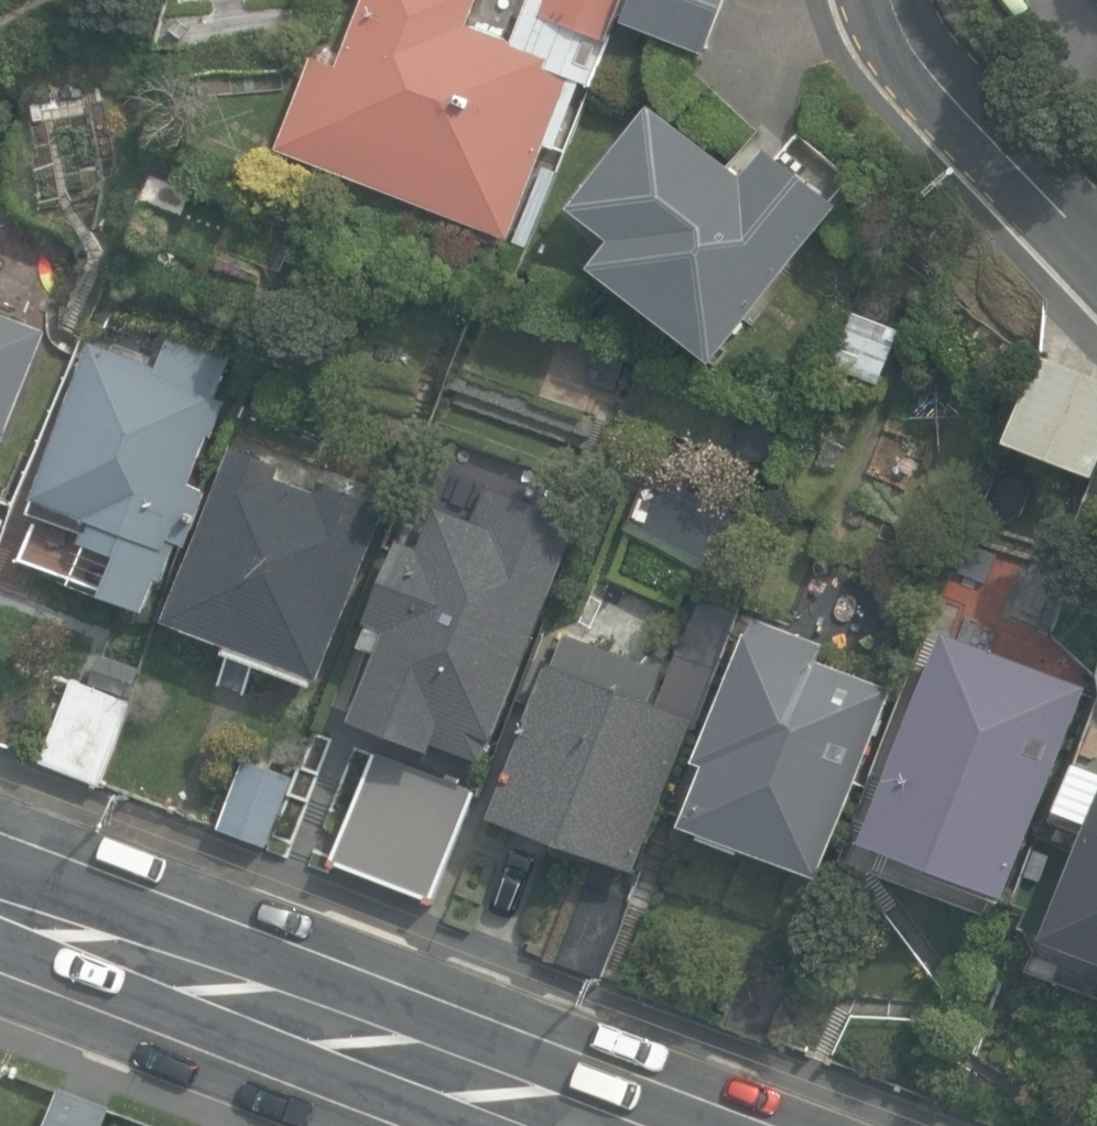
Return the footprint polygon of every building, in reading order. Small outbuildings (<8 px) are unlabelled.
[(510,237),(547,143),(557,148),(583,80),(591,83),(624,0),(529,0),(514,40),(470,24),(480,0),(365,0),(339,66),(314,56),(278,148),(510,237)] [(706,50),(725,0),(634,0),(627,19),(706,50)] [(174,44),(203,40),(199,13),(170,17),(174,44)] [(594,267),(716,362),(838,205),(766,148),(744,176),(653,105),(574,206),(616,239),(594,267)] [(516,239),(529,245),(560,170),(547,164),(516,239)] [(8,440),(50,331),(0,312),(0,437),(8,440)] [(835,363),(881,381),(900,329),(854,312),(835,363)] [(218,397),(233,355),(169,333),(158,365),(92,342),(30,513),(37,515),(21,560),(107,590),(105,596),(149,612),(161,579),(166,581),(179,545),(189,548),(209,491),(193,485),(210,436),(216,437),(229,401),(218,397)] [(1096,474),(1096,376),(1042,355),(1009,441),(1096,474)] [(228,654),(316,685),(319,676),(326,679),(389,504),(321,479),(317,490),(280,477),(284,464),(232,445),(168,621),(232,644),(228,654)] [(437,742),(490,762),(584,516),(489,480),(475,517),(438,503),(420,549),(400,541),(370,622),(374,624),(366,646),(379,651),(354,718),(435,748),(437,742)] [(494,818),(637,872),(738,610),(700,596),(659,701),(652,698),(664,667),(566,630),(494,818)] [(813,866),(888,677),(813,647),(819,633),(749,605),(692,750),(701,753),(677,812),(813,866)] [(865,841),(1008,896),(1089,684),(945,629),(865,841)] [(133,699),(144,669),(101,653),(89,684),(133,699)] [(41,762),(103,787),(135,706),(73,681),(41,762)] [(222,826),(320,861),(350,778),(302,761),(298,773),(248,755),(222,826)] [(1096,959),(1096,802),(1044,938),(1096,959)] [(559,961),(602,977),(634,890),(590,874),(559,961)] [(114,1105),(64,1086),(49,1125),(106,1125),(114,1105)]
